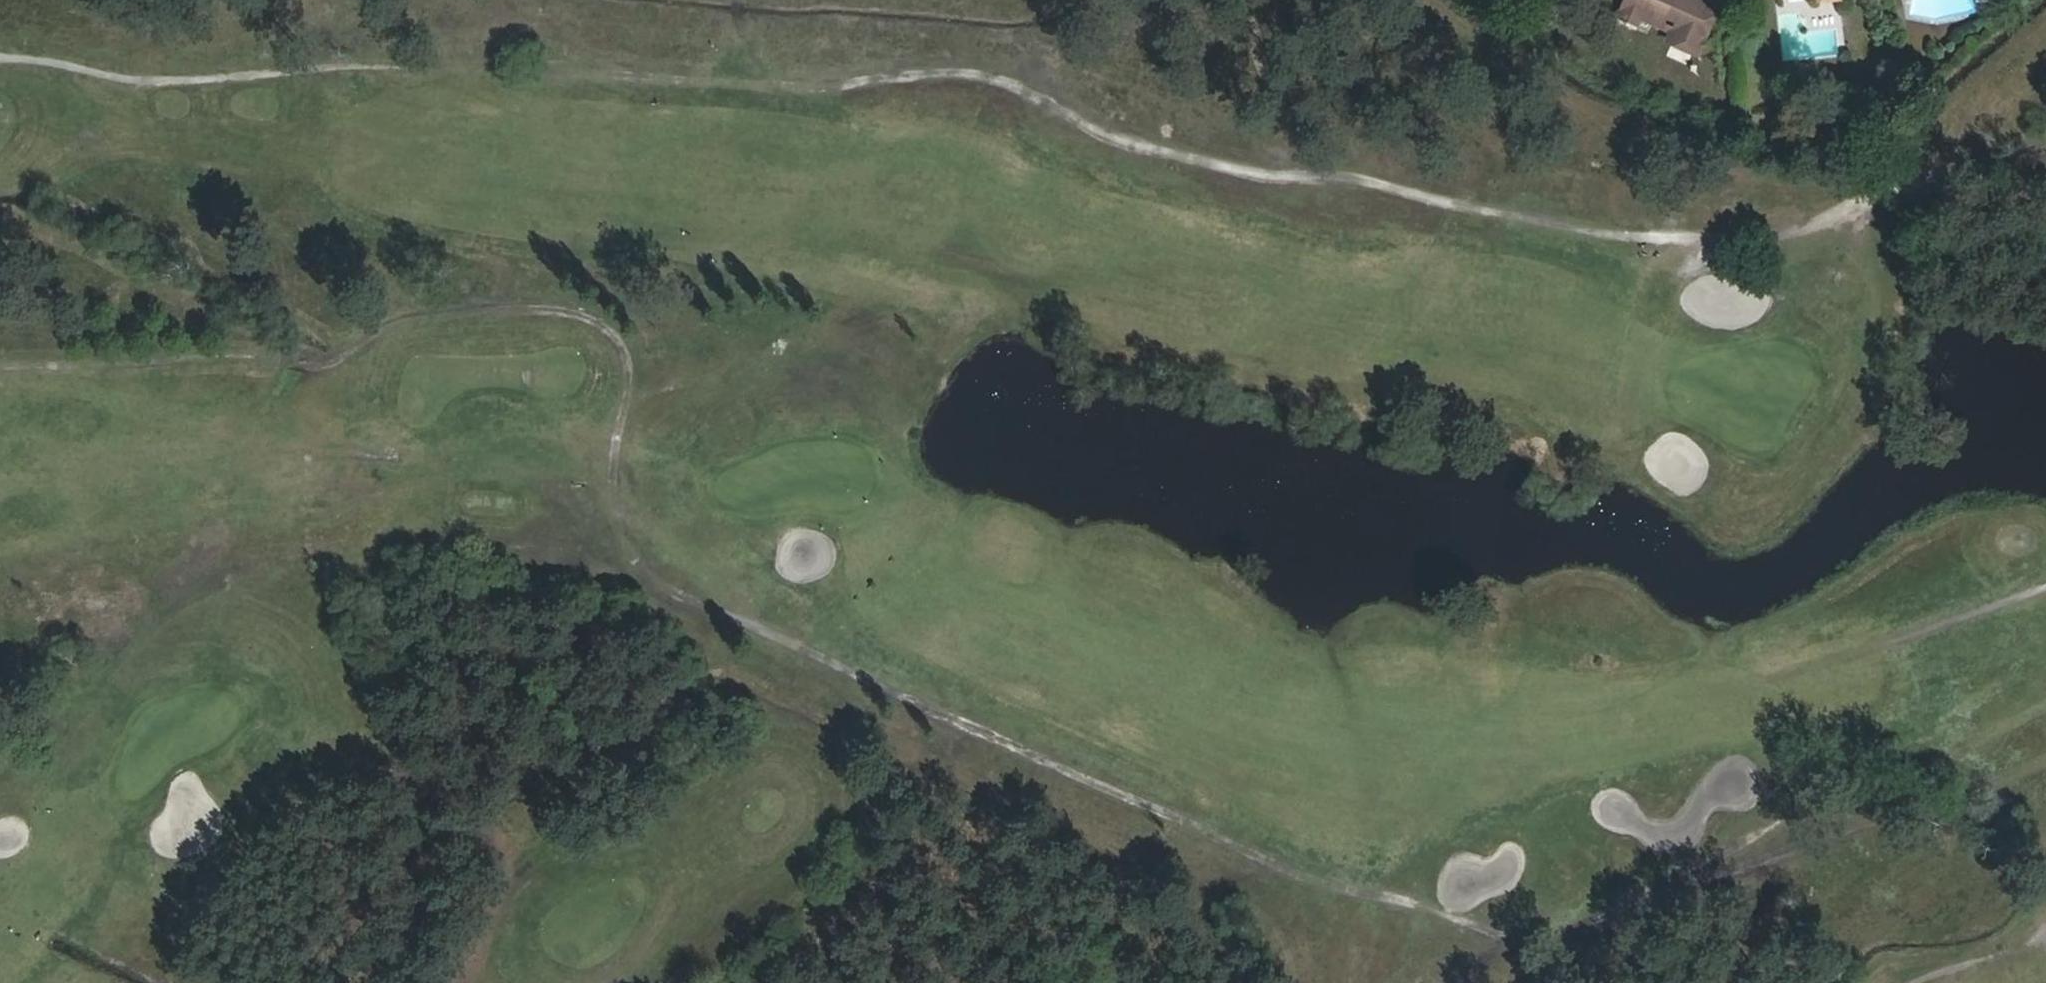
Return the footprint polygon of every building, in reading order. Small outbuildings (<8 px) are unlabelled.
[(1621,8),(1641,17),(1662,26),(1666,18),(1675,22),(1667,40),(1673,43),(1690,51),(1694,53),(1719,0),(1686,0),(1683,5),(1674,1),(1674,0),(1625,0),(1621,8)] [(1641,17),(1621,8),(1616,21),(1636,29),(1641,17)] [(1687,57),(1690,51),(1673,43),(1670,49),(1687,57)]
